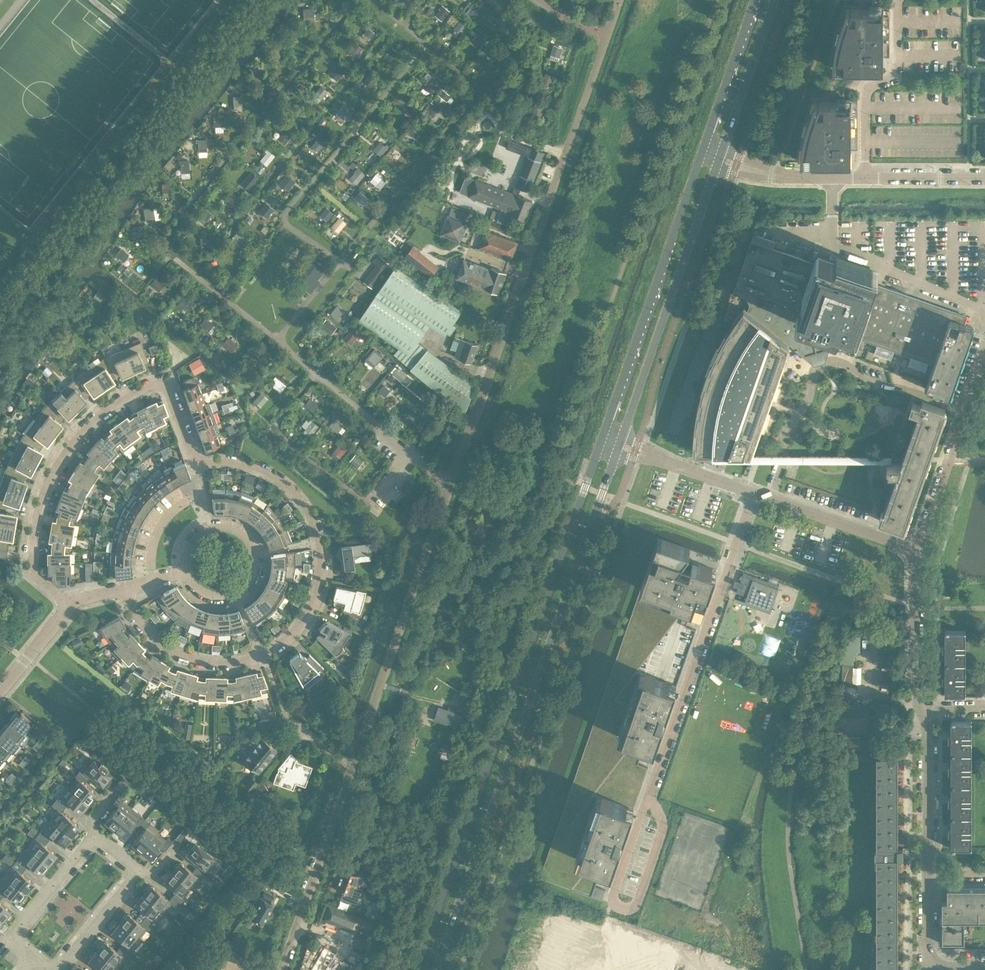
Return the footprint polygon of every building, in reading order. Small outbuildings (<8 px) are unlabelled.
[(468,3),(465,7),(468,10),(467,11),(471,15),(472,13),(474,15),(478,11),(476,9),(478,6),(474,3),(471,5),(468,3)] [(442,21),(450,11),(442,5),(439,8),(440,9),(435,15),(442,21)] [(889,56),(889,7),(845,7),(841,18),(837,30),(834,42),(832,55),(830,68),(883,67),(883,56),(889,56)] [(314,17),(313,8),(303,8),(303,17),(314,17)] [(520,18),(512,11),(508,16),(516,23),(520,18)] [(468,26),(461,20),(457,25),(464,31),(468,26)] [(374,33),(368,28),(364,32),(370,38),(374,33)] [(297,38),(296,29),(288,29),(288,38),(297,38)] [(486,40),(479,34),(475,40),(482,45),(486,40)] [(362,48),(355,42),(350,48),(358,53),(362,48)] [(560,58),(563,48),(554,45),(551,55),(560,58)] [(494,60),(500,51),(493,46),(487,55),(494,60)] [(399,52),(392,47),(388,52),(395,57),(399,52)] [(280,62),(279,49),(271,50),(271,63),(280,62)] [(344,70),(337,65),(334,69),(340,74),(344,70)] [(371,72),(366,78),(375,85),(380,78),(371,72)] [(261,81),(260,73),(251,73),(252,82),(261,81)] [(550,86),(553,76),(545,73),(541,83),(550,86)] [(434,78),(432,80),(428,85),(435,90),(440,84),(434,78)] [(326,91),(320,86),(316,90),(323,95),(326,91)] [(441,95),(447,100),(451,95),(445,90),(441,95)] [(242,105),(241,96),(232,96),(233,105),(242,105)] [(857,149),(857,99),(813,100),(808,112),(805,123),(802,134),(800,148),(799,160),(851,160),(851,149),(857,149)] [(546,104),(536,101),(532,113),(542,116),(546,104)] [(440,109),(433,104),(426,112),(433,117),(440,109)] [(343,119),(350,111),(344,105),(337,114),(343,119)] [(417,111),(411,106),(407,111),(413,116),(417,111)] [(310,113),(302,107),(298,113),(306,119),(310,113)] [(224,126),(224,115),(213,115),(213,127),(224,126)] [(420,134),(413,129),(408,134),(415,139),(420,134)] [(284,145),(291,135),(284,130),(277,139),(284,145)] [(318,151),(325,142),(318,137),(311,146),(318,151)] [(509,138),(506,147),(528,156),(516,186),(513,193),(518,195),(521,188),(529,192),(545,152),(509,138)] [(207,152),(206,139),(197,139),(198,152),(207,152)] [(382,154),(389,146),(386,144),(385,146),(381,142),(375,149),(382,154)] [(396,162),(402,154),(396,149),(389,156),(396,162)] [(267,166),(274,157),(267,151),(260,160),(267,166)] [(190,173),(189,160),(180,160),(181,173),(190,173)] [(357,184),(365,175),(357,168),(354,172),(355,173),(350,179),(357,184)] [(251,185),(257,177),(251,172),(250,171),(244,179),(244,180),(251,185)] [(381,178),(376,174),(370,181),(376,185),(381,178)] [(287,190),(294,182),(286,175),(279,183),(287,190)] [(466,181),(463,188),(471,191),(469,196),(503,209),(498,221),(507,224),(511,214),(525,220),(533,201),(476,179),(474,183),(466,181)] [(171,192),(170,183),(161,183),(162,192),(171,192)] [(368,198),(360,192),(355,198),(363,205),(368,198)] [(234,206),(240,198),(234,193),(227,201),(234,206)] [(266,202),(258,212),(266,218),(274,209),(266,202)] [(154,217),(153,207),(143,209),(144,219),(154,217)] [(326,221),(333,214),(326,208),(319,215),(326,221)] [(206,221),(211,213),(204,209),(199,216),(206,221)] [(450,209),(441,235),(460,241),(469,216),(450,209)] [(338,232),(345,223),(338,217),(331,227),(338,232)] [(144,238),(141,225),(133,227),(135,239),(144,238)] [(389,226),(384,233),(390,236),(390,235),(392,236),(395,231),(394,231),(395,229),(389,226)] [(238,244),(244,235),(237,231),(231,239),(238,244)] [(485,231),(479,248),(512,260),(518,243),(485,231)] [(694,436),(694,453),(712,453),(717,453),(720,453),(724,453),(749,454),(750,451),(748,451),(755,430),(764,433),(771,414),(761,410),(761,409),(760,409),(764,397),(765,398),(766,397),(775,400),(782,381),(773,378),(786,342),(787,341),(788,342),(790,343),(796,348),(805,355),(822,351),(828,349),(831,340),(832,341),(846,345),(849,337),(850,333),(856,335),(856,336),(871,341),(877,343),(874,354),(891,360),(895,350),(911,356),(908,365),(925,371),(928,362),(934,364),(928,381),(928,383),(926,387),(935,391),(940,392),(950,396),(974,327),(964,323),(967,316),(958,314),(959,313),(958,312),(952,310),(906,294),(884,287),(874,283),(876,277),(878,271),(837,256),(835,261),(835,262),(818,257),(816,262),(806,259),(793,255),(785,252),(781,251),(773,248),(769,246),(760,243),(763,236),(754,233),(732,293),(733,294),(734,293),(744,296),(746,298),(748,300),(749,302),(749,305),(749,307),(747,310),(746,311),(745,310),(744,309),(743,309),(732,325),(726,335),(719,348),(712,362),(707,376),(702,391),(698,406),(696,421),(694,436)] [(414,247),(407,256),(431,276),(438,267),(414,247)] [(123,261),(129,254),(121,248),(115,255),(123,261)] [(317,279),(329,265),(311,251),(290,277),(310,294),(320,281),(317,279)] [(372,287),(390,263),(379,254),(373,261),(377,264),(363,281),(372,287)] [(464,260),(457,278),(499,293),(506,272),(492,267),(491,269),(464,260)] [(376,296),(359,322),(399,349),(394,354),(412,369),(428,348),(418,341),(426,329),(429,324),(430,325),(442,333),(452,320),(459,309),(411,277),(395,265),(379,290),(380,290),(376,296)] [(159,292),(165,285),(157,278),(151,285),(159,292)] [(470,288),(468,284),(464,283),(461,285),(459,288),(461,292),(465,293),(468,292),(470,288)] [(104,295),(98,289),(93,296),(100,301),(104,295)] [(186,314),(192,306),(182,298),(176,305),(186,314)] [(337,306),(331,313),(338,318),(343,312),(337,306)] [(208,332),(214,324),(205,317),(199,325),(208,332)] [(337,327),(326,318),(320,325),(331,334),(337,327)] [(351,331),(345,338),(352,343),(357,337),(351,331)] [(472,362),(478,344),(461,338),(455,336),(451,347),(457,350),(454,356),(472,362)] [(238,345),(228,338),(223,344),(232,352),(238,345)] [(141,341),(123,349),(133,371),(139,368),(139,367),(144,365),(143,363),(148,361),(141,341)] [(159,351),(156,344),(148,346),(151,354),(159,351)] [(375,348),(370,355),(376,360),(382,353),(375,348)] [(428,348),(412,369),(465,414),(477,384),(428,348)] [(133,371),(123,349),(106,357),(116,376),(120,374),(121,376),(126,374),(127,374),(133,371)] [(246,362),(251,366),(256,360),(251,356),(246,362)] [(116,376),(106,357),(90,368),(103,388),(109,384),(109,383),(113,380),(112,378),(116,376)] [(200,358),(189,363),(194,373),(205,367),(200,358)] [(403,370),(399,367),(393,374),(402,382),(408,375),(402,371),(403,370)] [(103,388),(90,368),(74,378),(88,395),(91,392),(93,394),(97,391),(98,392),(103,388)] [(286,384),(275,376),(269,383),(280,392),(286,384)] [(185,380),(184,381),(183,382),(185,388),(182,389),(186,399),(202,394),(196,378),(194,377),(192,377),(191,377),(189,378),(188,378),(186,379),(185,380)] [(88,395),(74,378),(61,391),(77,409),(82,404),(81,404),(85,400),(84,398),(88,395)] [(384,384),(379,391),(385,396),(390,390),(384,384)] [(77,409),(61,391),(47,404),(62,419),(66,415),(67,417),(71,413),(72,414),(77,409)] [(260,406),(267,399),(260,392),(253,400),(260,406)] [(202,394),(186,399),(190,409),(205,404),(202,394)] [(319,405),(310,398),(304,405),(313,413),(319,405)] [(152,404),(146,406),(156,426),(169,419),(162,400),(152,405),(152,404)] [(906,461),(905,463),(893,463),(881,463),(878,463),(877,475),(882,475),(882,510),(879,519),(904,527),(927,461),(928,457),(935,437),(945,409),(922,401),(921,405),(913,402),(911,408),(919,411),(912,429),(916,431),(906,461)] [(209,403),(205,404),(190,409),(194,420),(213,413),(209,403)] [(62,419),(47,404),(35,419),(54,434),(58,429),(58,428),(61,424),(60,422),(62,419)] [(236,404),(228,407),(223,409),(224,413),(237,408),(236,404)] [(142,409),(132,414),(143,432),(156,426),(146,406),(141,409),(142,409)] [(213,413),(194,420),(197,430),(216,423),(213,413)] [(123,419),(118,423),(131,440),(143,432),(132,414),(124,420),(123,419)] [(337,432),(342,425),(334,418),(328,425),(337,432)] [(54,434),(35,419),(24,434),(41,446),(44,442),(46,443),(49,439),(50,439),(54,434)] [(309,437),(318,426),(312,421),(303,431),(309,437)] [(114,427),(106,433),(120,449),(122,452),(134,444),(131,440),(118,423),(114,426),(114,427)] [(216,423),(197,430),(199,435),(201,440),(216,434),(220,433),(216,423)] [(98,440),(94,444),(110,459),(120,449),(106,433),(99,441),(98,440)] [(41,446),(24,434),(15,451),(36,463),(39,456),(38,456),(41,451),(39,450),(41,446)] [(216,434),(201,440),(205,451),(220,445),(216,434)] [(91,449),(84,457),(100,470),(110,459),(94,444),(90,449),(91,449)] [(337,459),(346,449),(339,444),(330,454),(337,459)] [(36,463),(15,451),(6,468),(25,476),(27,472),(29,473),(32,468),(33,469),(36,463)] [(357,467),(363,460),(355,453),(349,460),(357,467)] [(720,453),(717,453),(717,457),(717,462),(727,462),(746,462),(760,462),(775,462),(781,462),(811,463),(878,463),(881,463),(893,463),(893,459),(893,455),(889,455),(811,454),(783,454),(749,454),(740,453),(724,453),(720,453)] [(77,465),(74,470),(93,482),(100,470),(84,457),(78,466),(77,465)] [(185,462),(173,467),(180,481),(189,478),(190,478),(185,462)] [(180,481),(173,467),(163,473),(172,486),(180,481)] [(6,468),(0,484),(0,486),(22,494),(24,487),(25,481),(24,481),(25,476),(6,468)] [(97,485),(93,482),(74,470),(71,475),(72,476),(66,485),(85,494),(89,496),(97,485)] [(172,486),(163,473),(153,480),(163,493),(172,486)] [(163,493),(153,480),(150,476),(140,484),(144,488),(156,499),(163,493)] [(85,494),(66,485),(63,494),(62,494),(60,499),(80,507),(85,494)] [(0,486),(0,505),(14,509),(15,504),(17,505),(18,501),(19,500),(20,500),(22,494),(0,486)] [(156,499),(144,488),(136,497),(149,507),(156,499)] [(226,488),(226,493),(224,509),(224,512),(227,512),(230,513),(232,513),(234,514),(235,511),(239,496),(241,491),(226,488)] [(241,496),(239,496),(235,511),(234,514),(237,514),(239,515),(242,516),(244,518),(245,515),(252,501),(251,500),(252,498),(251,495),(245,492),(242,494),(241,496)] [(224,509),(226,493),(211,494),(214,512),(216,512),(219,512),(221,512),(224,512),(224,509)] [(149,507),(136,497),(133,495),(126,505),(143,516),(149,507)] [(75,521),(80,507),(60,499),(58,505),(55,515),(75,521)] [(252,501),(245,515),(244,518),(245,518),(248,520),(250,522),(252,523),(254,521),(264,509),(252,501)] [(15,514),(13,514),(14,509),(0,505),(0,524),(14,526),(15,520),(14,519),(15,514)] [(143,516),(126,505),(120,516),(139,525),(141,520),(143,516)] [(262,528),(277,516),(278,515),(267,505),(264,509),(254,521),(252,523),(254,525),(256,526),(258,528),(259,530),(262,528)] [(75,521),(55,515),(53,525),(52,525),(51,531),(72,534),(75,521)] [(139,525),(120,516),(116,528),(135,534),(139,525)] [(285,528),(277,516),(262,528),(259,530),(261,532),(262,533),(262,534),(263,536),(265,539),(268,537),(285,528)] [(12,533),(13,533),(14,526),(0,524),(0,556),(6,557),(7,551),(9,538),(11,538),(12,533)] [(135,534),(116,528),(112,540),(132,544),(135,534)] [(285,528),(268,537),(265,539),(266,541),(267,544),(268,546),(269,549),(292,542),(291,541),(286,528),(285,528)] [(72,534),(51,531),(50,536),(51,537),(49,547),(69,549),(72,534)] [(710,575),(713,568),(699,563),(698,563),(683,558),(690,549),(662,539),(655,559),(651,558),(640,588),(703,610),(713,580),(714,577),(710,575)] [(132,544),(112,540),(111,552),(131,554),(132,544)] [(370,542),(341,546),(340,546),(339,547),(338,548),(338,549),(338,550),(338,551),(339,552),(340,552),(341,552),(342,552),(344,568),(354,567),(352,556),(370,553),(369,543),(370,542)] [(69,549),(49,547),(49,558),(48,558),(48,563),(70,563),(69,549)] [(295,551),(273,554),(270,555),(271,557),(271,560),(271,562),(271,564),(271,565),(274,565),(295,567),(295,551)] [(131,554),(111,552),(110,565),(131,564),(131,554)] [(70,563),(48,563),(48,569),(49,569),(49,577),(59,585),(70,583),(70,563)] [(131,564),(110,565),(109,565),(111,578),(132,575),(132,574),(131,574),(131,564)] [(295,567),(274,565),(271,565),(270,568),(270,571),(270,573),(269,575),(272,576),(291,581),(293,582),(295,567)] [(772,605),(778,588),(779,584),(744,572),(736,592),(772,605)] [(291,581),(272,576),(269,575),(269,577),(268,580),(266,583),(265,585),(268,586),(286,595),(291,581)] [(268,586),(265,585),(264,587),(263,589),(262,591),(260,593),(262,595),(278,608),(286,595),(268,586)] [(176,586),(174,587),(156,597),(164,610),(182,595),(181,593),(180,591),(178,588),(176,586)] [(366,591),(341,587),(336,586),(333,598),(334,598),(333,604),(360,613),(363,603),(366,591)] [(262,595),(260,593),(258,595),(257,597),(255,598),(253,601),(255,603),(265,615),(267,618),(278,608),(262,595)] [(182,595),(164,610),(175,620),(178,616),(188,604),(190,602),(188,600),(186,598),(184,596),(182,595)] [(244,607),(245,609),(253,623),(265,615),(255,603),(253,601),(250,603),(248,604),(246,605),(244,607)] [(190,602),(188,604),(178,616),(190,624),(197,610),(198,607),(196,606),(193,604),(190,602)] [(199,607),(198,607),(197,610),(190,624),(203,628),(207,614),(208,611),(205,610),(202,609),(199,607)] [(231,611),(229,611),(228,612),(231,634),(246,630),(238,609),(237,610),(235,610),(231,611)] [(211,611),(209,611),(208,611),(207,614),(203,628),(202,632),(217,635),(218,612),(213,612),(211,611)] [(221,612),(218,612),(217,635),(231,634),(228,612),(227,612),(222,612),(221,612)] [(100,627),(109,643),(125,631),(123,627),(124,626),(121,622),(122,622),(119,616),(100,627)] [(342,645),(350,633),(351,634),(351,633),(352,630),(344,625),(343,629),(328,621),(326,620),(324,622),(322,623),(321,624),(320,626),(318,628),(323,631),(321,634),(320,634),(319,635),(318,636),(317,636),(316,637),(336,656),(338,654),(339,653),(340,652),(340,651),(341,650),(342,649),(342,648),(342,647),(342,646),(342,645),(343,645),(342,645)] [(352,622),(350,627),(363,633),(366,629),(352,622)] [(943,644),(942,644),(942,650),(943,650),(945,650),(945,662),(965,662),(965,631),(949,631),(949,630),(946,630),(946,631),(945,631),(945,644),(943,644)] [(132,637),(129,634),(129,635),(125,631),(109,643),(121,656),(137,641),(133,637),(132,637)] [(141,645),(137,641),(121,656),(133,669),(146,653),(142,650),(143,649),(140,646),(141,645)] [(309,654),(305,658),(306,658),(306,657),(305,656),(305,655),(304,655),(303,655),(302,655),(299,653),(299,654),(297,652),(289,658),(291,661),(289,662),(302,686),(303,685),(302,685),(318,672),(319,673),(323,668),(309,654)] [(155,658),(151,655),(150,656),(146,653),(133,669),(148,678),(160,660),(155,657),(155,658)] [(165,663),(160,660),(148,678),(164,687),(172,669),(167,667),(168,666),(164,664),(165,663)] [(605,660),(526,886),(598,911),(602,899),(606,889),(609,879),(612,870),(619,849),(632,814),(634,807),(648,767),(651,757),(655,747),(662,727),(668,711),(674,692),(677,685),(644,674),(640,672),(605,660)] [(965,662),(945,662),(945,675),(943,675),(942,675),(942,681),(943,681),(945,681),(945,694),(946,694),(946,695),(949,695),(949,694),(965,694),(965,662)] [(852,684),(853,664),(842,664),(842,684),(852,684)] [(181,671),(177,670),(177,671),(172,669),(164,687),(181,693),(187,672),(182,670),(181,671)] [(196,677),(196,676),(192,675),(192,674),(187,672),(181,693),(198,698),(201,678),(196,677)] [(251,673),(246,674),(251,695),(268,691),(261,672),(252,674),(251,673)] [(240,676),(236,677),(236,678),(231,680),(233,699),(251,695),(246,674),(240,675),(240,676)] [(210,678),(206,678),(206,679),(201,678),(198,698),(215,699),(216,677),(211,677),(210,678)] [(222,677),(216,677),(215,699),(233,699),(231,680),(226,679),(226,678),(222,678),(222,677)] [(467,684),(466,688),(476,693),(478,688),(467,684)] [(463,695),(460,701),(473,707),(475,700),(463,695)] [(467,716),(458,713),(459,709),(449,705),(448,710),(439,706),(434,720),(462,729),(467,716)] [(15,712),(8,720),(22,732),(31,720),(21,712),(19,714),(15,712)] [(259,729),(278,725),(276,717),(257,721),(259,729)] [(8,720),(2,728),(19,742),(25,734),(22,732),(8,720)] [(951,740),(951,752),(971,752),(971,721),(955,721),(955,720),(952,720),(952,721),(951,721),(951,734),(949,734),(948,734),(948,740),(949,740),(951,740)] [(0,730),(0,741),(12,751),(19,742),(2,728),(0,730)] [(277,750),(262,737),(261,738),(262,738),(244,761),(243,760),(243,761),(258,773),(258,772),(257,772),(276,750),(277,750)] [(5,759),(12,751),(0,741),(0,755),(5,759)] [(971,752),(951,752),(951,766),(949,766),(949,765),(948,765),(948,772),(949,772),(949,771),(951,771),(951,784),(971,784),(971,752)] [(296,760),(296,758),(290,753),(277,769),(273,782),(293,789),(295,783),(305,786),(312,766),(296,760)] [(898,857),(906,857),(907,854),(907,847),(906,847),(899,847),(899,849),(898,849),(898,755),(877,755),(877,849),(875,849),(875,857),(877,857),(877,969),(898,969),(898,857)] [(90,758),(79,771),(84,776),(87,772),(102,784),(103,783),(105,784),(108,780),(107,779),(110,774),(106,770),(108,768),(101,762),(99,765),(90,758)] [(88,779),(84,776),(79,771),(75,776),(77,778),(80,780),(84,783),(88,779)] [(129,782),(122,776),(113,787),(121,793),(129,782)] [(244,785),(251,790),(257,783),(250,777),(244,785)] [(84,783),(80,780),(77,778),(70,787),(88,802),(95,793),(84,783)] [(971,784),(951,784),(951,797),(949,797),(948,797),(948,803),(949,803),(951,803),(951,816),(971,816),(971,784)] [(84,806),(88,802),(70,787),(67,785),(59,795),(70,804),(80,812),(81,810),(83,811),(86,807),(84,806)] [(70,804),(59,795),(55,799),(67,809),(70,804)] [(115,809),(122,800),(118,796),(110,806),(115,809)] [(67,809),(55,799),(52,804),(58,809),(63,813),(67,809)] [(114,828),(131,808),(122,800),(115,809),(105,821),(106,822),(105,823),(109,827),(110,825),(114,828)] [(123,836),(133,824),(140,815),(131,808),(114,828),(123,836)] [(79,826),(63,813),(58,809),(50,818),(71,836),(79,826)] [(137,828),(145,819),(140,815),(133,824),(137,828)] [(971,816),(951,816),(951,829),(949,829),(949,828),(948,828),(948,835),(949,835),(949,834),(951,834),(951,847),(952,847),(952,848),(955,848),(955,847),(971,847),(971,816)] [(71,836),(50,818),(42,828),(51,836),(63,845),(71,836)] [(142,832),(149,822),(145,819),(137,828),(142,832)] [(142,851),(157,831),(159,830),(149,822),(142,832),(132,843),(142,851)] [(51,836),(42,828),(38,832),(48,840),(51,836)] [(183,828),(175,837),(180,841),(187,832),(183,828)] [(151,858),(160,846),(166,839),(157,831),(142,851),(151,858)] [(48,840),(38,832),(35,837),(44,845),(48,840)] [(56,854),(44,845),(35,837),(27,846),(48,864),(51,860),(52,861),(56,857),(54,856),(56,854)] [(168,837),(166,839),(160,846),(165,850),(172,841),(168,837)] [(181,848),(185,852),(195,840),(191,837),(181,848)] [(216,861),(195,844),(187,853),(208,870),(216,861)] [(48,864),(27,846),(19,856),(28,864),(40,873),(48,864)] [(6,853),(1,859),(5,861),(5,860),(12,865),(15,861),(6,853)] [(28,864),(19,856),(15,861),(25,868),(28,864)] [(25,868),(15,861),(12,865),(21,873),(25,868)] [(201,879),(192,871),(180,862),(179,864),(177,862),(174,866),(175,868),(172,872),(190,886),(193,889),(201,879)] [(33,882),(21,873),(12,865),(4,875),(25,892),(28,888),(29,889),(33,885),(31,884),(33,882)] [(205,875),(195,867),(192,871),(201,879),(205,875)] [(344,870),(340,879),(354,885),(358,875),(344,870)] [(190,886),(172,872),(164,881),(176,891),(182,896),(190,886)] [(4,875),(0,879),(0,888),(5,892),(17,901),(18,900),(20,901),(23,897),(22,896),(25,892),(4,875)] [(340,879),(336,889),(351,894),(350,896),(351,899),(355,900),(357,899),(361,887),(354,885),(340,879)] [(146,891),(143,895),(163,911),(171,901),(169,900),(151,885),(149,887),(148,886),(145,890),(146,891)] [(970,916),(984,916),(984,891),(979,891),(964,891),(964,890),(964,891),(957,891),(957,900),(953,900),(953,888),(947,888),(947,901),(942,901),(942,943),(964,943),(964,916),(970,916)] [(262,924),(267,915),(273,904),(269,902),(270,902),(273,895),(264,890),(260,897),(262,898),(257,906),(253,904),(249,911),(253,914),(251,918),(262,924)] [(185,898),(182,896),(176,891),(172,895),(181,903),(185,898)] [(372,899),(374,895),(366,893),(364,902),(371,904),(370,905),(375,906),(376,900),(372,899)] [(163,911),(143,895),(135,904),(144,911),(147,914),(155,920),(163,911)] [(181,903),(172,895),(169,900),(171,901),(178,907),(181,903)] [(0,902),(0,918),(2,920),(5,916),(6,917),(10,913),(8,912),(10,910),(0,902)] [(369,906),(365,916),(375,920),(379,910),(369,906)] [(329,907),(325,918),(354,929),(358,918),(329,907)] [(147,929),(139,922),(128,913),(126,915),(125,914),(122,918),(123,919),(120,923),(139,938),(147,929)] [(158,923),(155,920),(147,914),(143,918),(152,926),(154,927),(158,923)] [(152,926),(143,918),(139,922),(147,929),(149,930),(152,926)] [(139,938),(120,923),(112,932),(124,942),(133,949),(141,940),(139,938)] [(228,945),(223,957),(241,964),(245,951),(232,940),(228,945)] [(126,958),(117,951),(105,941),(97,951),(118,968),(126,958)] [(133,949),(124,942),(120,946),(129,954),(133,949)] [(129,954),(120,946),(117,951),(126,958),(129,954)] [(97,951),(94,955),(93,953),(89,957),(91,959),(89,960),(101,969),(116,969),(118,968),(97,951)] [(349,966),(348,965),(349,963),(343,960),(342,962),(336,958),(335,961),(321,952),(313,967),(318,969),(356,969),(349,966)]
